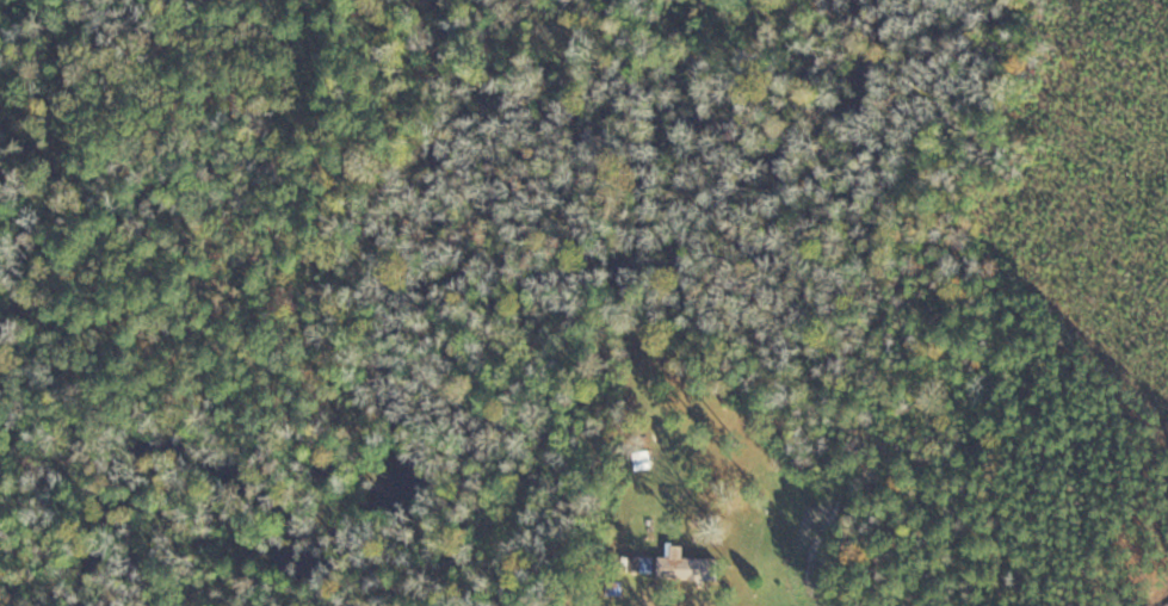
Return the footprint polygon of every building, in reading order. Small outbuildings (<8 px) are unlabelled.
[(724,580),(725,558),(662,557),(662,579),(724,580)]
